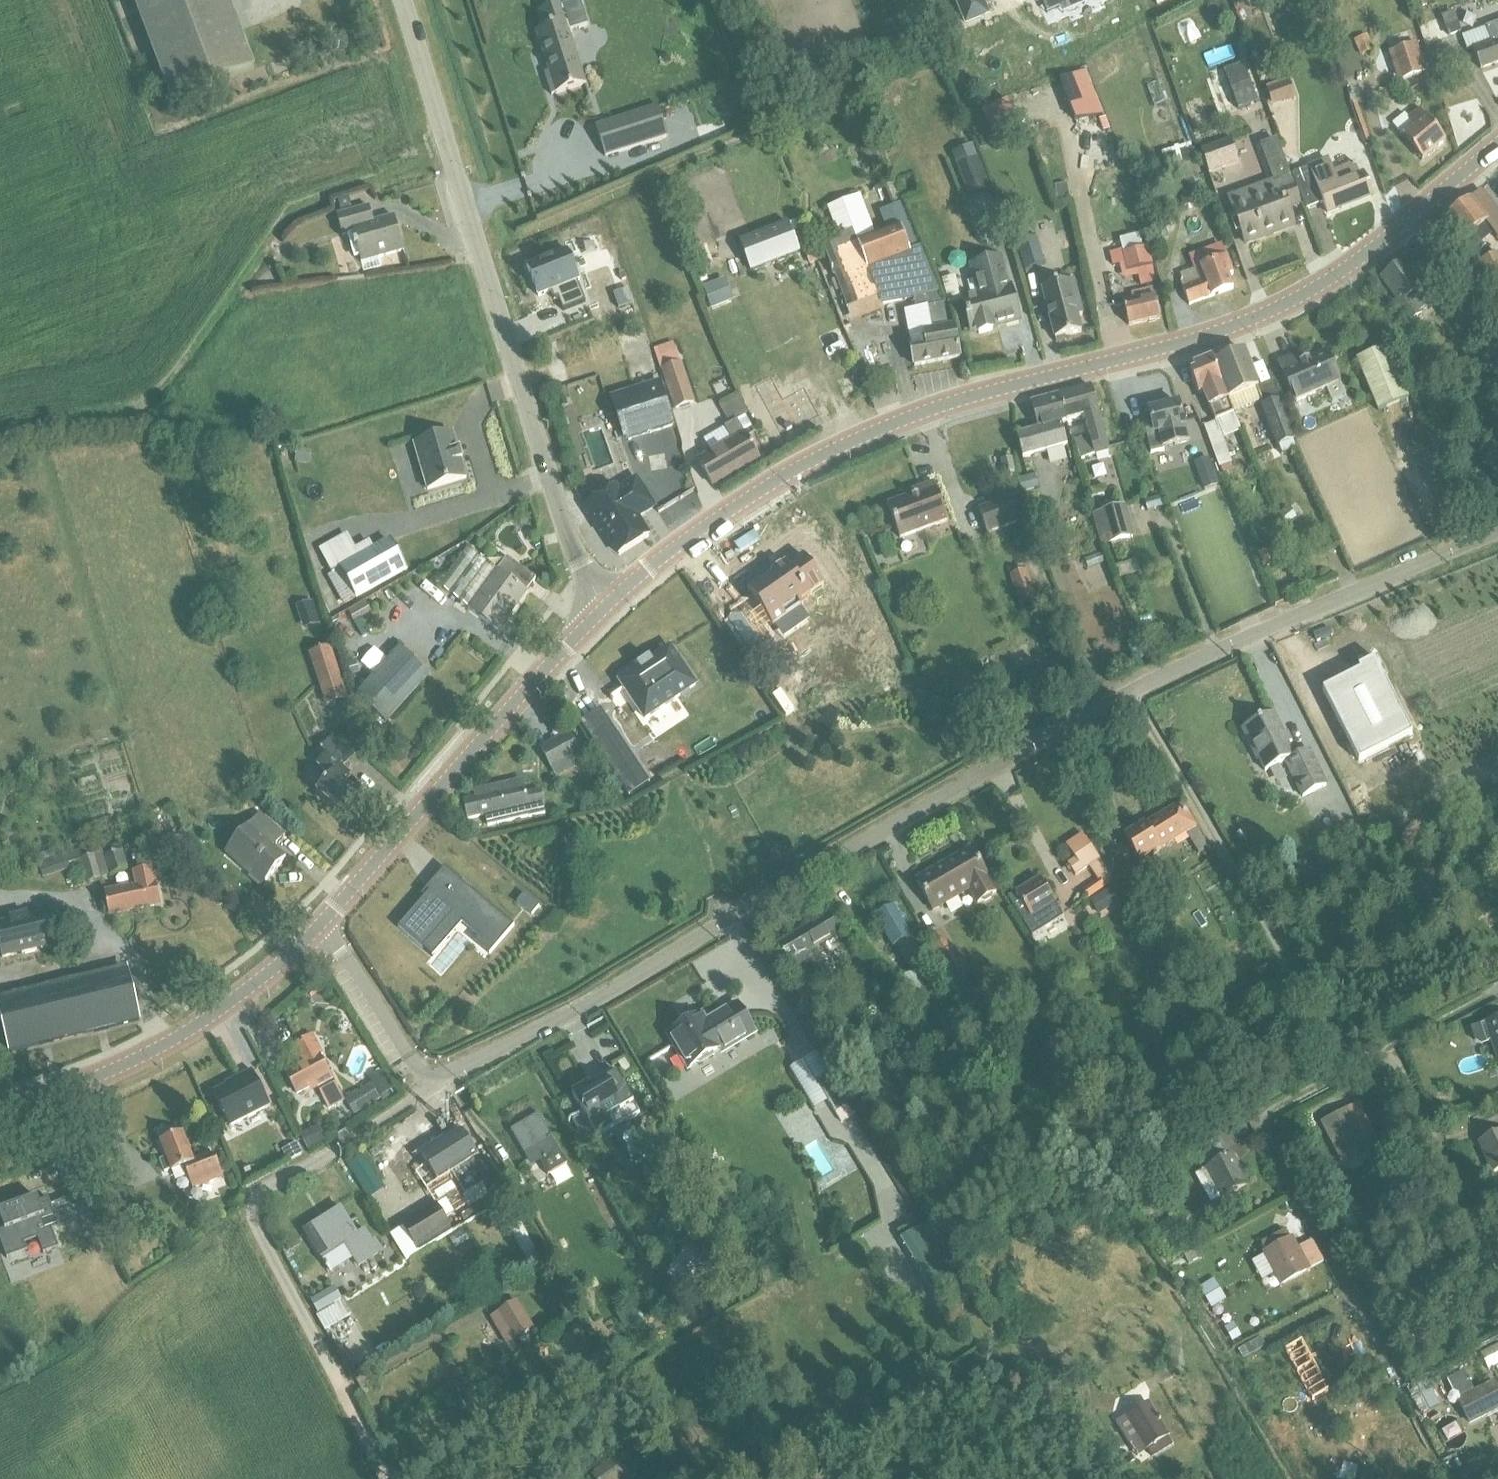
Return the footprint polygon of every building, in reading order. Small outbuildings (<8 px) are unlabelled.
[(171,98),(254,69),(229,0),(135,0),(171,98)] [(536,32),(549,72),(545,73),(552,95),(553,95),(586,84),(569,32),(589,26),(589,25),(581,0),(579,0),(562,6),(539,13),(545,29),(536,32)] [(958,3),(966,24),(989,15),(983,0),(956,0),(958,3)] [(1453,11),(1442,15),(1449,35),(1460,31),(1453,11)] [(1473,48),(1474,50),(1478,60),(1481,69),(1497,63),(1497,23),(1486,27),(1491,41),(1473,48)] [(1367,36),(1357,40),(1363,55),(1374,50),(1367,36)] [(311,42),(301,45),(306,61),(317,57),(311,42)] [(1403,79),(1421,73),(1412,45),(1393,51),(1403,79)] [(1224,72),(1224,73),(1238,109),(1257,102),(1243,65),(1224,72)] [(1087,72),(1061,82),(1077,121),(1104,116),(1087,72)] [(1238,109),(1224,73),(1213,77),(1226,113),(1238,109)] [(1025,122),(1016,96),(985,107),(993,133),(1025,122)] [(596,126),(595,126),(596,126),(601,143),(605,157),(606,156),(644,144),(668,136),(658,106),(657,106),(630,115),(598,125),(597,126),(596,126)] [(1421,160),(1445,141),(1419,110),(1409,118),(1405,114),(1392,125),(1421,160)] [(1231,139),(1200,150),(1209,173),(1239,162),(1231,139)] [(1162,151),(1167,169),(1198,160),(1192,142),(1162,151)] [(1287,209),(1300,205),(1277,142),(1263,147),(1279,190),(1233,206),(1246,244),(1293,227),(1287,209)] [(990,190),(977,157),(973,145),(953,153),(970,198),(990,190)] [(1294,148),(1284,152),(1292,173),(1303,169),(1294,148)] [(1292,173),(1306,209),(1323,202),(1328,213),(1372,196),(1368,186),(1370,186),(1368,183),(1367,184),(1364,174),(1359,176),(1355,166),(1356,165),(1355,162),(1333,171),(1328,160),(1303,169),(1292,173)] [(1153,176),(1138,181),(1142,195),(1157,190),(1153,176)] [(1481,190),(1445,218),(1462,240),(1472,232),(1480,242),(1493,231),(1497,237),(1497,212),(1481,190)] [(989,193),(978,197),(983,214),(994,211),(989,193)] [(349,197),(339,200),(340,204),(342,210),(352,207),(350,201),(349,197)] [(832,211),(842,236),(823,243),(823,242),(822,243),(831,266),(830,266),(833,276),(835,275),(847,305),(877,293),(881,303),(913,297),(918,309),(912,310),(917,342),(910,343),(914,366),(959,358),(953,326),(947,327),(943,304),(903,202),(880,211),(888,231),(871,237),(857,201),(832,211)] [(361,262),(404,250),(395,217),(374,222),(370,207),(337,216),(343,235),(353,233),(361,262)] [(741,244),(752,272),(800,253),(790,226),(741,244)] [(1122,250),(1110,253),(1113,266),(1125,263),(1127,272),(1137,270),(1140,286),(1156,282),(1147,247),(1142,249),(1139,236),(1120,240),(1122,250)] [(1025,270),(1044,265),(1036,238),(1017,243),(1025,270)] [(579,281),(568,251),(527,267),(539,296),(551,292),(555,301),(558,299),(563,311),(586,302),(578,281),(579,281)] [(818,262),(814,253),(806,256),(810,265),(818,262)] [(1192,259),(1200,281),(1182,288),(1189,305),(1233,288),(1228,276),(1233,274),(1227,258),(1212,263),(1209,253),(1192,259)] [(1497,303),(1497,254),(1497,253),(1479,262),(1497,303)] [(1402,324),(1404,326),(1407,323),(1409,322),(1409,323),(1423,313),(1420,309),(1445,290),(1422,259),(1409,268),(1405,262),(1382,278),(1399,302),(1395,304),(1403,315),(1399,317),(1401,319),(1400,320),(1402,324)] [(981,296),(963,300),(966,313),(965,313),(966,319),(967,319),(970,331),(976,330),(977,334),(991,331),(990,327),(1017,321),(1010,290),(1007,291),(1000,260),(974,266),(981,296)] [(963,273),(949,274),(951,301),(965,299),(963,273)] [(1042,287),(1055,338),(1081,331),(1078,317),(1082,316),(1073,279),(1042,287)] [(614,294),(619,308),(633,302),(628,289),(614,294)] [(1128,325),(1160,318),(1155,297),(1154,297),(1152,289),(1131,294),(1132,299),(1122,301),(1128,325)] [(730,290),(709,299),(712,308),(733,299),(730,290)] [(695,405),(674,342),(653,349),(673,412),(695,405)] [(1379,411),(1409,399),(1387,346),(1357,359),(1379,411)] [(1244,352),(1215,364),(1230,399),(1229,399),(1234,411),(1263,399),(1258,387),(1244,352)] [(1296,402),(1340,383),(1327,352),(1297,365),(1294,357),(1279,364),(1296,402)] [(1230,399),(1215,364),(1213,358),(1193,366),(1195,371),(1191,373),(1199,395),(1204,393),(1217,422),(1205,427),(1222,469),(1233,465),(1225,444),(1224,440),(1243,432),(1234,411),(1229,399),(1230,399)] [(817,414),(802,386),(781,398),(769,376),(752,385),(780,435),(817,414)] [(673,426),(660,383),(638,390),(610,399),(617,419),(624,442),(664,429),(670,427),(673,426)] [(1090,387),(1061,396),(1068,423),(1085,418),(1089,436),(1076,439),(1082,460),(1109,452),(1090,387)] [(1068,423),(1061,396),(1033,404),(1040,430),(1017,437),(1023,458),(1068,446),(1062,425),(1068,423)] [(1292,441),(1295,439),(1279,401),(1262,407),(1279,446),(1292,441)] [(1172,448),(1176,447),(1189,444),(1185,427),(1179,404),(1148,412),(1151,425),(1144,427),(1151,453),(1172,448)] [(733,443),(700,462),(713,485),(758,458),(745,436),(736,420),(730,424),(724,428),(733,443)] [(1428,435),(1424,426),(1413,430),(1417,440),(1428,435)] [(463,460),(460,450),(458,451),(453,433),(414,445),(428,490),(466,478),(461,461),(463,460)] [(1292,441),(1279,446),(1282,455),(1296,450),(1292,441)] [(295,462),(308,464),(310,453),(297,450),(295,462)] [(1015,472),(1012,458),(1002,460),(1005,474),(1015,472)] [(1099,478),(1112,476),(1109,462),(1096,465),(1099,478)] [(1463,462),(1448,470),(1452,478),(1467,471),(1463,462)] [(1213,471),(1200,476),(1205,488),(1218,483),(1213,471)] [(1036,475),(1019,479),(1022,492),(1040,487),(1036,475)] [(614,487),(585,506),(602,533),(604,531),(619,555),(649,536),(637,518),(654,507),(637,479),(617,492),(614,487)] [(936,483),(920,488),(921,492),(888,502),(899,537),(948,522),(936,483)] [(979,508),(988,533),(1018,522),(1010,497),(979,508)] [(1051,506),(1052,515),(1071,514),(1070,504),(1051,506)] [(1111,544),(1133,538),(1124,508),(1102,514),(1111,544)] [(1286,525),(1295,517),(1288,508),(1279,516),(1286,525)] [(397,553),(390,541),(384,545),(373,550),(369,543),(353,552),(345,536),(323,548),(325,554),(328,566),(332,574),(331,574),(328,576),(334,586),(344,603),(356,596),(357,597),(371,588),(406,569),(397,553)] [(468,604),(471,606),(470,607),(500,629),(528,591),(538,578),(508,556),(499,568),(470,547),(442,585),(464,601),(463,603),(468,604)] [(1266,552),(1257,556),(1263,568),(1272,564),(1266,552)] [(755,586),(748,590),(755,600),(758,604),(771,623),(773,626),(774,626),(784,638),(784,639),(810,620),(801,607),(803,605),(801,602),(810,596),(811,595),(825,586),(821,580),(813,568),(804,556),(802,558),(797,561),(789,567),(788,565),(787,563),(782,566),(778,569),(771,574),(772,576),(762,583),(762,582),(761,581),(755,586)] [(1121,565),(1127,581),(1146,574),(1141,558),(1121,565)] [(1294,580),(1299,578),(1292,563),(1280,567),(1287,583),(1294,580)] [(1022,608),(1037,603),(1024,564),(1009,569),(1022,608)] [(1222,606),(1226,601),(1226,594),(1220,589),(1215,590),(1210,594),(1210,601),(1215,606),(1222,606)] [(300,602),(307,626),(320,623),(313,598),(300,602)] [(373,614),(368,603),(350,613),(356,624),(363,620),(373,614)] [(363,620),(356,624),(362,636),(369,632),(363,620)] [(759,632),(748,639),(766,665),(781,655),(771,641),(767,644),(759,632)] [(345,696),(328,645),(309,652),(326,703),(345,696)] [(401,645),(357,693),(388,721),(432,673),(401,645)] [(671,648),(661,655),(652,661),(649,658),(648,658),(650,660),(650,661),(644,665),(643,666),(640,668),(639,667),(638,665),(637,666),(639,669),(620,682),(633,701),(645,719),(671,701),(695,685),(681,663),(671,648)] [(1360,671),(1323,690),(1359,761),(1413,734),(1386,681),(1388,680),(1378,659),(1359,669),(1360,671)] [(356,660),(348,663),(351,674),(359,672),(356,660)] [(781,690),(772,696),(786,716),(795,710),(781,690)] [(1273,714),(1242,730),(1256,760),(1258,759),(1264,772),(1284,764),(1301,798),(1326,786),(1309,751),(1295,757),(1289,744),(1291,743),(1287,734),(1284,735),(1273,714)] [(650,783),(614,729),(594,743),(630,796),(650,783)] [(580,755),(568,733),(541,748),(553,769),(580,755)] [(342,813),(360,793),(347,783),(354,775),(345,767),(356,754),(334,735),(319,752),(323,755),(318,760),(322,764),(321,766),(332,776),(318,792),(342,813)] [(529,817),(545,814),(543,802),(541,792),(527,795),(525,787),(464,801),(468,819),(485,815),(488,826),(529,817)] [(229,793),(225,797),(232,805),(237,800),(229,793)] [(1199,854),(1209,848),(1182,803),(1145,826),(1145,825),(1125,838),(1140,863),(1160,851),(1187,834),(1199,854)] [(247,828),(246,828),(225,852),(262,886),(288,857),(274,845),(284,834),(261,813),(247,828)] [(1082,835),(1066,845),(1076,860),(1068,864),(1076,876),(1089,868),(1098,880),(1083,891),(1089,899),(1117,879),(1099,847),(1092,851),(1082,835)] [(107,875),(126,869),(116,840),(97,847),(107,875)] [(84,883),(97,878),(87,847),(37,863),(41,876),(65,868),(64,864),(77,860),(84,883)] [(934,913),(969,893),(976,905),(982,902),(986,903),(992,899),(993,895),(996,893),(971,850),(916,882),(934,913)] [(160,906),(153,867),(132,871),(135,885),(105,890),(109,916),(160,906)] [(1008,898),(1032,938),(1064,918),(1040,879),(1008,898)] [(398,927),(413,941),(423,950),(433,958),(434,957),(424,948),(444,926),(447,923),(455,914),(456,915),(461,919),(480,935),(483,937),(481,939),(479,941),(479,942),(488,949),(490,951),(491,951),(489,952),(489,953),(490,955),(501,942),(514,926),(495,910),(462,883),(463,882),(462,882),(462,881),(461,882),(451,894),(448,897),(446,895),(445,894),(443,895),(442,896),(440,899),(439,901),(438,901),(437,899),(429,892),(425,897),(414,909),(398,927)] [(1110,888),(1090,901),(1099,915),(1119,902),(1110,888)] [(524,894),(517,903),(532,915),(539,906),(524,894)] [(890,945),(894,947),(897,945),(909,969),(931,958),(912,923),(906,926),(894,904),(874,915),(890,945)] [(0,925),(0,949),(2,957),(52,946),(46,914),(29,918),(28,914),(10,918),(11,922),(0,925)] [(840,935),(828,916),(779,945),(793,971),(811,960),(808,954),(840,935)] [(924,967),(905,974),(919,1008),(937,1000),(924,967)] [(137,1023),(125,972),(0,1003),(0,1012),(11,1055),(137,1023)] [(797,973),(787,979),(796,993),(805,987),(797,973)] [(702,1016),(669,1036),(689,1069),(719,1051),(721,1054),(755,1034),(737,1005),(707,1024),(702,1016)] [(1497,1061),(1497,1020),(1486,1023),(1492,1042),(1497,1061)] [(1482,1045),(1492,1042),(1486,1023),(1471,1028),(1475,1041),(1482,1045)] [(299,1094),(316,1084),(323,1099),(329,1109),(343,1102),(320,1058),(323,1056),(313,1038),(294,1048),(304,1065),(288,1074),(299,1094)] [(829,1100),(836,1113),(842,1123),(856,1115),(850,1105),(830,1072),(818,1052),(790,1069),(815,1109),(829,1100)] [(634,1071),(625,1057),(616,1063),(624,1076),(634,1071)] [(271,1106),(253,1070),(238,1078),(239,1080),(213,1093),(231,1127),(271,1106)] [(582,1112),(571,1119),(581,1136),(593,1128),(598,1138),(613,1130),(640,1114),(617,1075),(594,1088),(591,1084),(572,1095),(582,1112)] [(387,1081),(376,1088),(385,1103),(396,1096),(387,1081)] [(346,1100),(355,1114),(380,1098),(371,1084),(346,1100)] [(1339,1152),(1364,1138),(1365,1137),(1349,1109),(1323,1123),(1339,1152)] [(538,1114),(510,1131),(532,1167),(540,1162),(547,1176),(567,1165),(538,1114)] [(490,1195),(483,1185),(492,1179),(500,1173),(471,1127),(463,1134),(453,1119),(415,1144),(425,1160),(415,1167),(428,1188),(448,1221),(457,1215),(463,1224),(493,1205),(487,1197),(490,1195)] [(318,1125),(301,1135),(309,1150),(327,1140),(318,1125)] [(1492,1174),(1497,1171),(1497,1133),(1477,1143),(1492,1174)] [(195,1163),(183,1135),(184,1134),(161,1143),(168,1159),(161,1162),(165,1174),(172,1171),(173,1173),(185,1168),(194,1190),(224,1177),(215,1155),(195,1163)] [(1196,1149),(1208,1170),(1231,1157),(1220,1137),(1196,1149)] [(1364,1138),(1339,1152),(1343,1159),(1368,1145),(1364,1138)] [(297,1143),(286,1150),(292,1160),(303,1154),(297,1143)] [(839,1145),(831,1149),(831,1158),(836,1167),(845,1170),(852,1166),(852,1157),(847,1149),(839,1145)] [(368,1150),(351,1159),(372,1195),(389,1185),(368,1150)] [(1211,1203),(1221,1198),(1223,1202),(1250,1186),(1233,1156),(1231,1157),(1208,1170),(1197,1177),(1211,1203)] [(111,1180),(106,1169),(92,1175),(96,1186),(111,1180)] [(4,1250),(8,1260),(16,1256),(28,1252),(27,1251),(25,1244),(35,1241),(38,1239),(44,1255),(52,1252),(59,1249),(60,1249),(56,1240),(53,1231),(53,1230),(56,1229),(59,1228),(59,1227),(77,1221),(78,1220),(74,1209),(70,1200),(70,1199),(61,1202),(52,1205),(51,1204),(51,1202),(49,1199),(40,1202),(39,1202),(38,1198),(23,1203),(0,1212),(0,1216),(1,1218),(5,1230),(2,1232),(0,1232),(0,1239),(4,1250)] [(419,1252),(444,1236),(442,1233),(450,1229),(436,1205),(401,1224),(402,1226),(392,1233),(405,1254),(416,1248),(419,1252)] [(352,1258),(358,1268),(363,1265),(367,1271),(384,1260),(380,1254),(383,1252),(376,1240),(373,1241),(365,1229),(357,1234),(341,1208),(304,1232),(330,1272),(352,1258)] [(929,1221),(901,1239),(938,1299),(965,1282),(929,1221)] [(522,1222),(510,1229),(528,1260),(539,1253),(522,1222)] [(1261,1242),(1267,1255),(1293,1240),(1287,1228),(1261,1242)] [(1265,1257),(1281,1287),(1312,1268),(1300,1247),(1295,1239),(1293,1240),(1267,1255),(1265,1257)] [(1312,1240),(1300,1247),(1312,1268),(1324,1261),(1312,1240)] [(1265,1257),(1253,1263),(1262,1280),(1274,1274),(1265,1257)] [(1379,1285),(1371,1269),(1363,1273),(1371,1289),(1379,1285)] [(1213,1280),(1200,1289),(1212,1307),(1225,1298),(1213,1280)] [(658,1290),(666,1306),(674,1301),(666,1286),(658,1290)] [(334,1287),(330,1290),(337,1302),(342,1299),(334,1287)] [(320,1313),(337,1302),(330,1290),(313,1300),(320,1313)] [(321,1313),(331,1330),(354,1317),(344,1299),(321,1313)] [(561,1318),(571,1312),(563,1300),(553,1306),(561,1318)] [(490,1317),(507,1345),(535,1329),(518,1301),(490,1317)] [(1236,1318),(1224,1325),(1232,1340),(1245,1333),(1236,1318)] [(1238,1350),(1244,1361),(1267,1348),(1261,1337),(1238,1350)] [(1481,1353),(1490,1370),(1497,1365),(1497,1344),(1481,1353)] [(1266,1357),(1252,1364),(1258,1374),(1271,1366),(1266,1357)] [(1448,1379),(1470,1423),(1497,1408),(1497,1389),(1495,1383),(1476,1392),(1465,1370),(1448,1379)] [(1439,1405),(1427,1381),(1418,1386),(1430,1410),(1439,1405)] [(1418,1387),(1409,1392),(1421,1414),(1430,1410),(1418,1387)] [(1148,1451),(1152,1458),(1173,1446),(1168,1438),(1170,1437),(1149,1403),(1125,1418),(1116,1424),(1136,1458),(1146,1452),(1148,1451)] [(1440,1429),(1446,1442),(1469,1430),(1462,1417),(1440,1429)] [(591,1476),(593,1478),(632,1478),(634,1478),(633,1476),(641,1471),(627,1451),(619,1457),(619,1456),(591,1476)]
